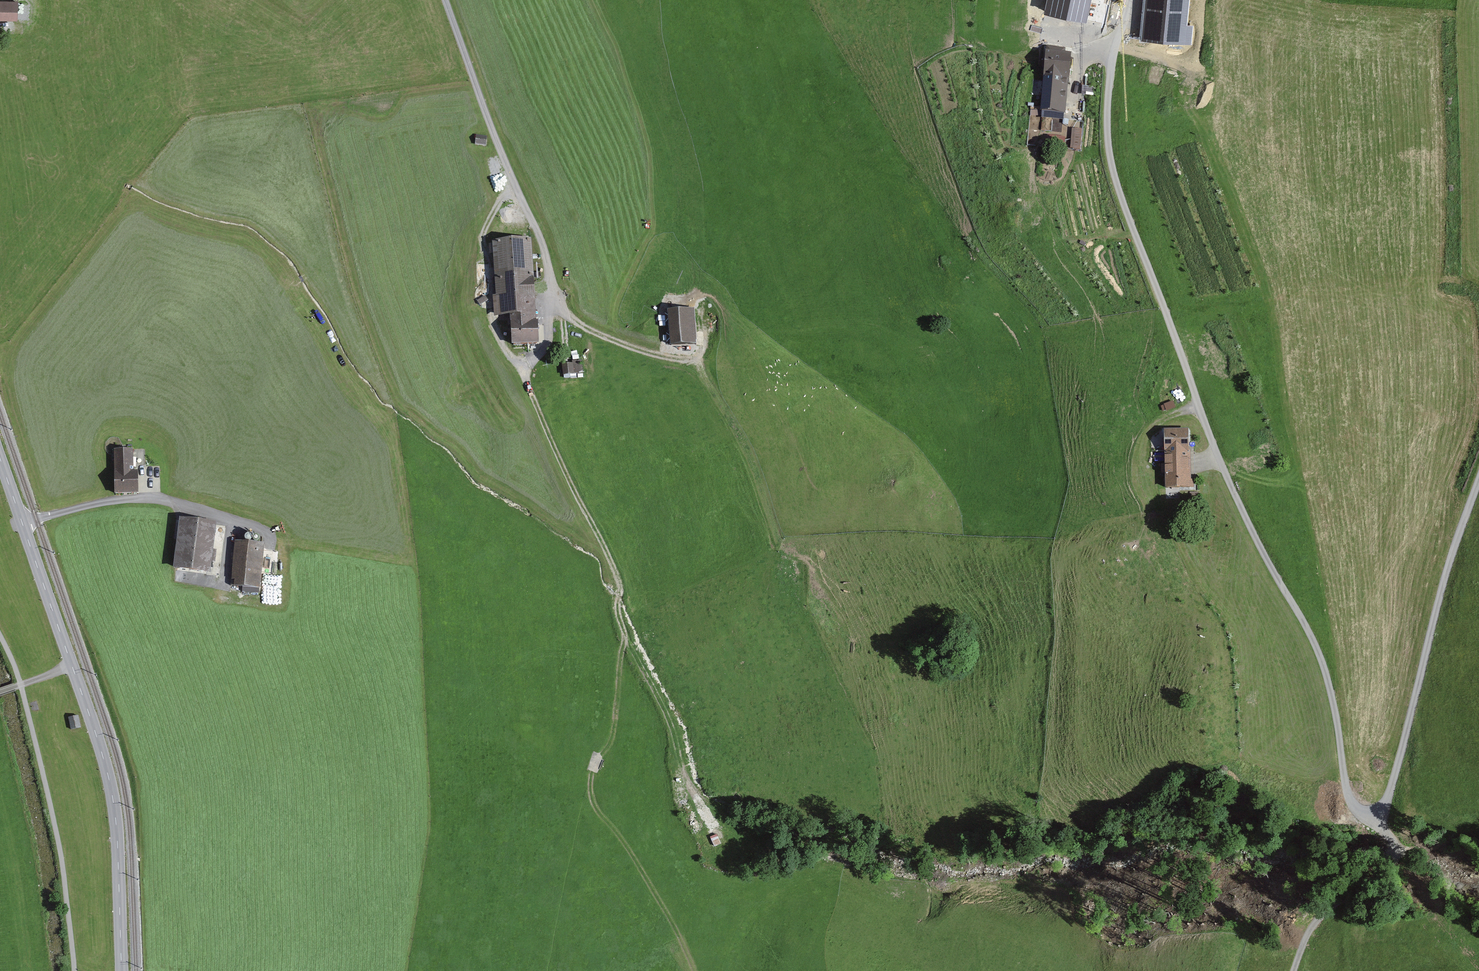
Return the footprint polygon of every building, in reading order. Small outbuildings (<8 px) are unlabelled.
[(15,22),(16,3),(0,3),(0,21),(15,22)] [(1045,46),(1041,120),(1065,121),(1069,47),(1045,46)] [(1050,143),(1065,143),(1065,134),(1050,134),(1050,143)] [(476,135),(475,144),(485,146),(487,137),(476,135)] [(488,244),(493,320),(508,319),(510,349),(537,347),(531,241),(488,244)] [(480,305),(488,300),(483,293),(476,299),(480,305)] [(694,312),(666,314),(669,348),(697,346),(694,312)] [(560,364),(561,375),(574,373),(572,362),(560,364)] [(1163,432),(1164,490),(1188,490),(1187,431),(1163,432)] [(111,453),(112,495),(137,495),(137,473),(131,473),(130,452),(111,453)] [(213,525),(178,521),(171,570),(207,575),(213,525)] [(262,546),(235,544),(231,587),(259,589),(262,546)] [(69,718),(71,728),(80,726),(78,716),(69,718)]
